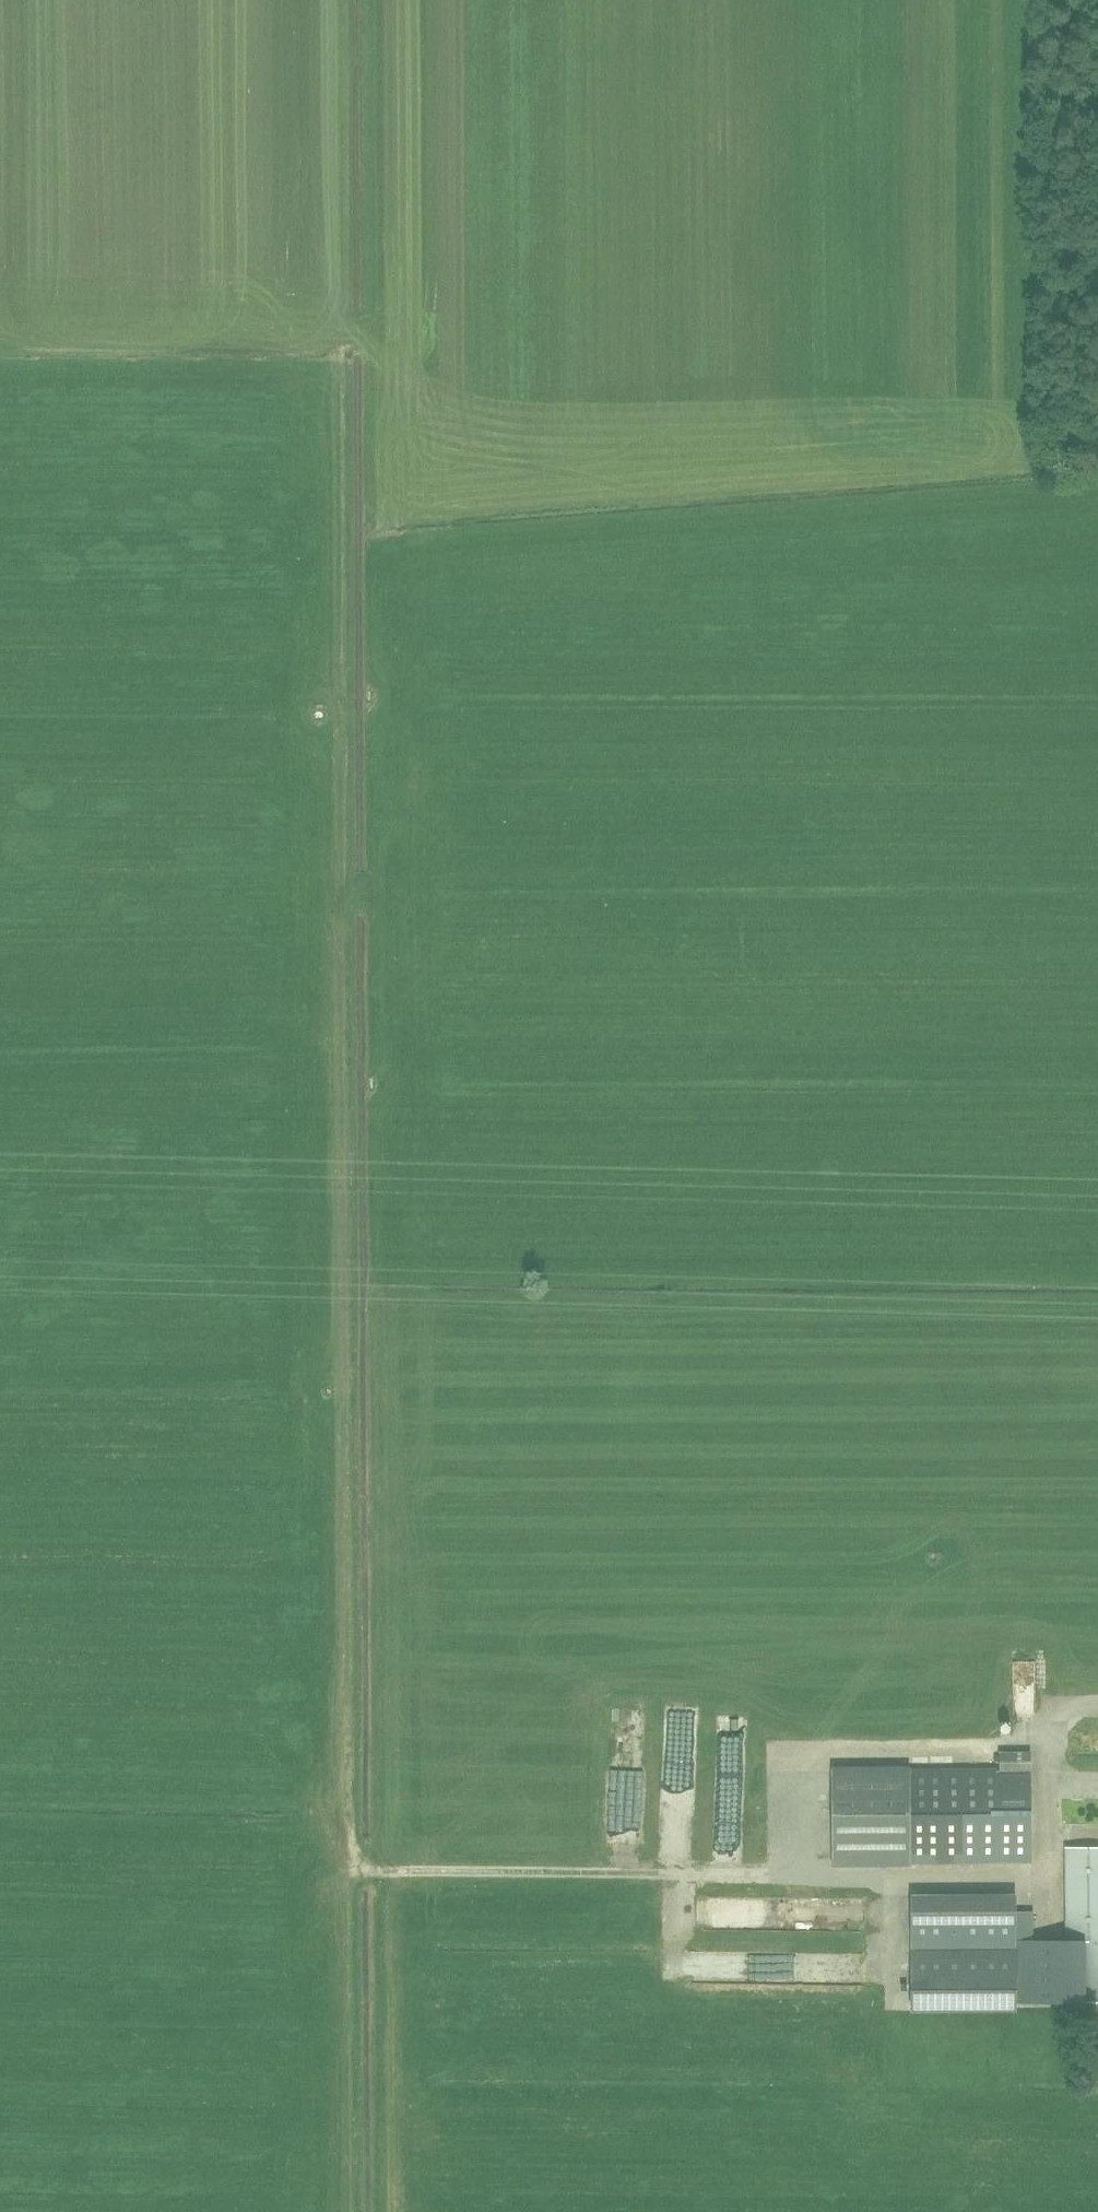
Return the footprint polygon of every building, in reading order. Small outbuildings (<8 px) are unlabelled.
[(999,1751),(999,1770),(996,1771),(996,1769),(832,1770),(833,1863),(1031,1862),(1030,1751),(999,1751)] [(1016,1910),(1016,1893),(910,1894),(911,1996),(912,1996),(912,1995),(1016,1994),(1016,2002),(1097,2001),(1097,1846),(1065,1847),(1066,1941),(1033,1941),(1033,1911),(1016,1911),(1016,1910)]
